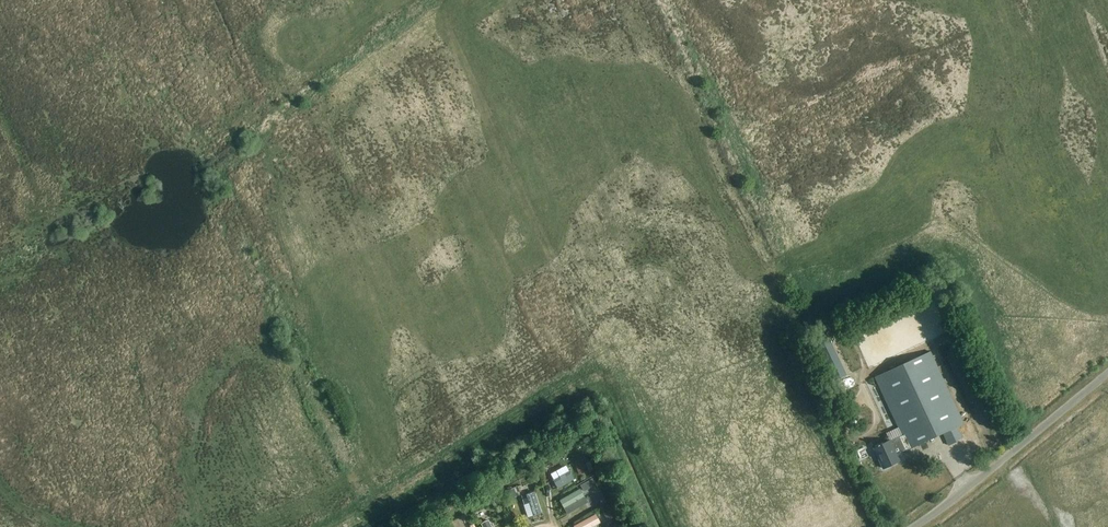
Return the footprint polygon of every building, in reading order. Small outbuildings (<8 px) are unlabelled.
[(909,448),(909,449),(943,433),(949,445),(957,442),(956,440),(962,437),(957,427),(964,424),(930,352),(875,377),(899,427),(886,433),(890,441),(874,448),(884,469),(899,462),(896,454),(909,448)] [(881,430),(869,435),(873,444),(885,439),(881,430)] [(591,466),(587,458),(581,460),(578,462),(582,470),(584,469),(591,466)] [(555,461),(548,464),(550,471),(558,468),(555,461)] [(567,473),(549,482),(552,489),(570,479),(567,473)] [(506,490),(508,496),(516,493),(514,487),(506,490)] [(577,488),(556,499),(560,508),(582,498),(577,488)] [(524,494),(529,514),(539,512),(534,492),(524,494)] [(597,493),(588,497),(592,504),(601,500),(597,493)] [(491,498),(495,504),(502,500),(498,494),(491,498)] [(609,510),(603,513),(607,520),(613,517),(609,510)] [(593,519),(576,526),(577,526),(597,526),(593,519)]
